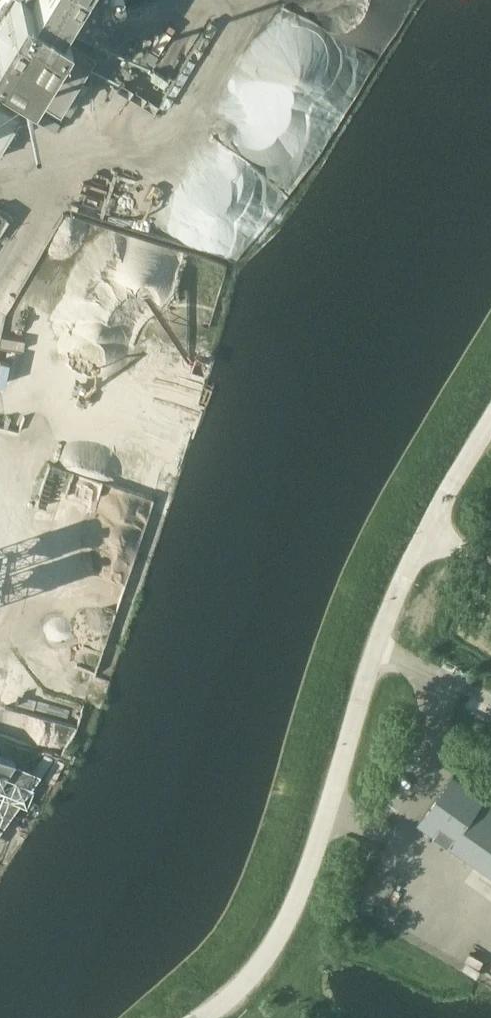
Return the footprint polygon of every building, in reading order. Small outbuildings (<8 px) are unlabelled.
[(16,106),(36,119),(46,100),(63,112),(125,0),(8,0),(0,14),(0,61),(30,79),(16,106)] [(11,363),(1,360),(0,366),(0,385),(5,386),(11,363)] [(13,755),(0,751),(0,774),(13,755)] [(453,771),(418,820),(490,872),(490,798),(453,771)]
